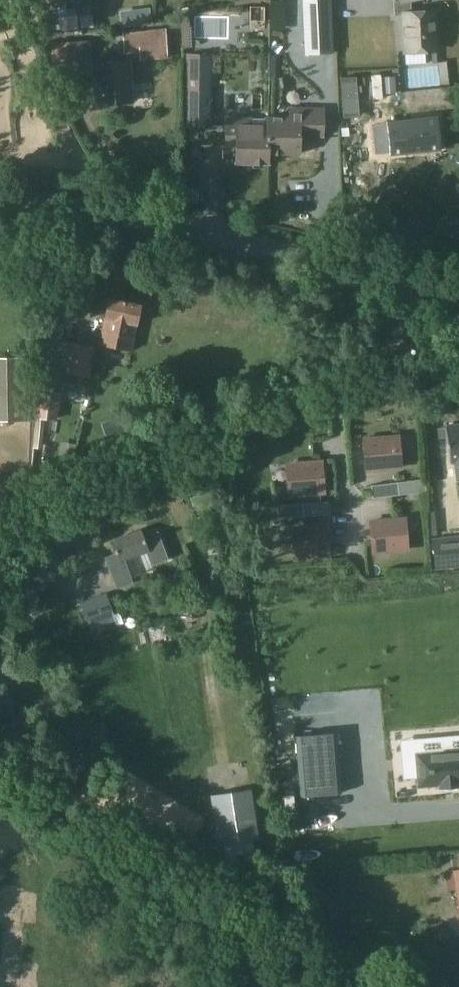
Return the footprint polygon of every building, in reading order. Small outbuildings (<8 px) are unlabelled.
[(304,54),(321,54),(333,53),(331,0),(302,0),(304,52),(304,54)] [(410,9),(410,1),(417,0),(397,0),(397,2),(393,2),(393,16),(402,15),(404,52),(435,51),(432,10),(410,11),(410,9)] [(270,15),(285,15),(285,1),(270,1),(270,15)] [(264,8),(250,8),(250,21),(264,21),(264,8)] [(139,61),(166,58),(164,29),(122,33),(124,56),(138,54),(139,61)] [(84,64),(84,62),(81,37),(51,40),(55,78),(55,81),(56,81),(80,79),(81,87),(95,86),(96,105),(100,104),(100,108),(113,107),(113,103),(133,102),(130,60),(94,63),(84,64)] [(185,127),(190,127),(210,128),(211,53),(185,53),(185,127)] [(267,117),(266,164),(267,164),(267,152),(298,153),(298,137),(322,137),(323,108),(287,108),(287,117),(267,117)] [(266,164),(267,117),(266,119),(224,119),(224,146),(235,146),(235,163),(266,164)] [(437,117),(386,122),(389,155),(440,150),(437,117)] [(183,188),(183,203),(198,204),(198,189),(183,188)] [(139,305),(108,299),(99,343),(128,349),(133,323),(135,323),(139,305)] [(67,305),(49,301),(47,312),(64,316),(67,305)] [(59,340),(44,338),(38,368),(42,368),(38,389),(34,418),(56,420),(60,393),(62,383),(75,385),(77,376),(88,378),(94,347),(59,340)] [(104,421),(106,430),(106,433),(143,426),(141,413),(104,420),(104,421)] [(447,426),(445,426),(444,426),(448,463),(450,463),(450,462),(454,462),(456,479),(458,479),(458,425),(447,426)] [(395,444),(394,432),(363,435),(365,459),(371,459),(371,468),(404,466),(402,444),(395,444)] [(295,471),(288,471),(290,496),(316,494),(316,487),(322,487),(320,461),(294,463),(295,471)] [(401,492),(426,489),(425,478),(399,480),(401,492)] [(401,492),(399,480),(373,484),(375,496),(401,492)] [(329,502),(302,504),(303,517),(330,515),(329,502)] [(303,517),(302,504),(277,505),(277,519),(303,517)] [(402,526),(401,515),(370,517),(372,541),(379,540),(380,551),(411,549),(409,525),(402,526)] [(300,539),(293,539),(294,563),(322,561),(322,552),(327,552),(325,526),(299,527),(300,539)] [(110,542),(115,554),(105,558),(113,581),(129,575),(123,559),(145,551),(150,566),(167,560),(157,532),(144,536),(141,531),(110,542)] [(433,539),(435,566),(435,568),(458,566),(458,538),(434,540),(434,539),(433,539)] [(432,582),(458,581),(458,570),(432,571),(432,582)] [(110,609),(104,593),(82,602),(88,618),(110,609)] [(337,684),(335,671),(321,673),(323,686),(337,684)] [(0,690),(0,715),(3,714),(12,713),(9,689),(0,690)] [(375,726),(377,756),(422,753),(421,724),(375,726)] [(337,793),(332,733),(292,736),(297,796),(337,793)] [(457,783),(458,783),(458,751),(415,754),(418,786),(439,784),(439,787),(458,786),(457,783)] [(218,847),(259,841),(250,788),(209,794),(218,847)] [(452,873),(444,875),(447,892),(455,890),(452,873)] [(8,926),(8,920),(21,919),(20,894),(7,895),(7,888),(0,889),(0,927),(8,926)] [(23,963),(9,964),(9,958),(0,958),(0,986),(24,986),(23,963)]
